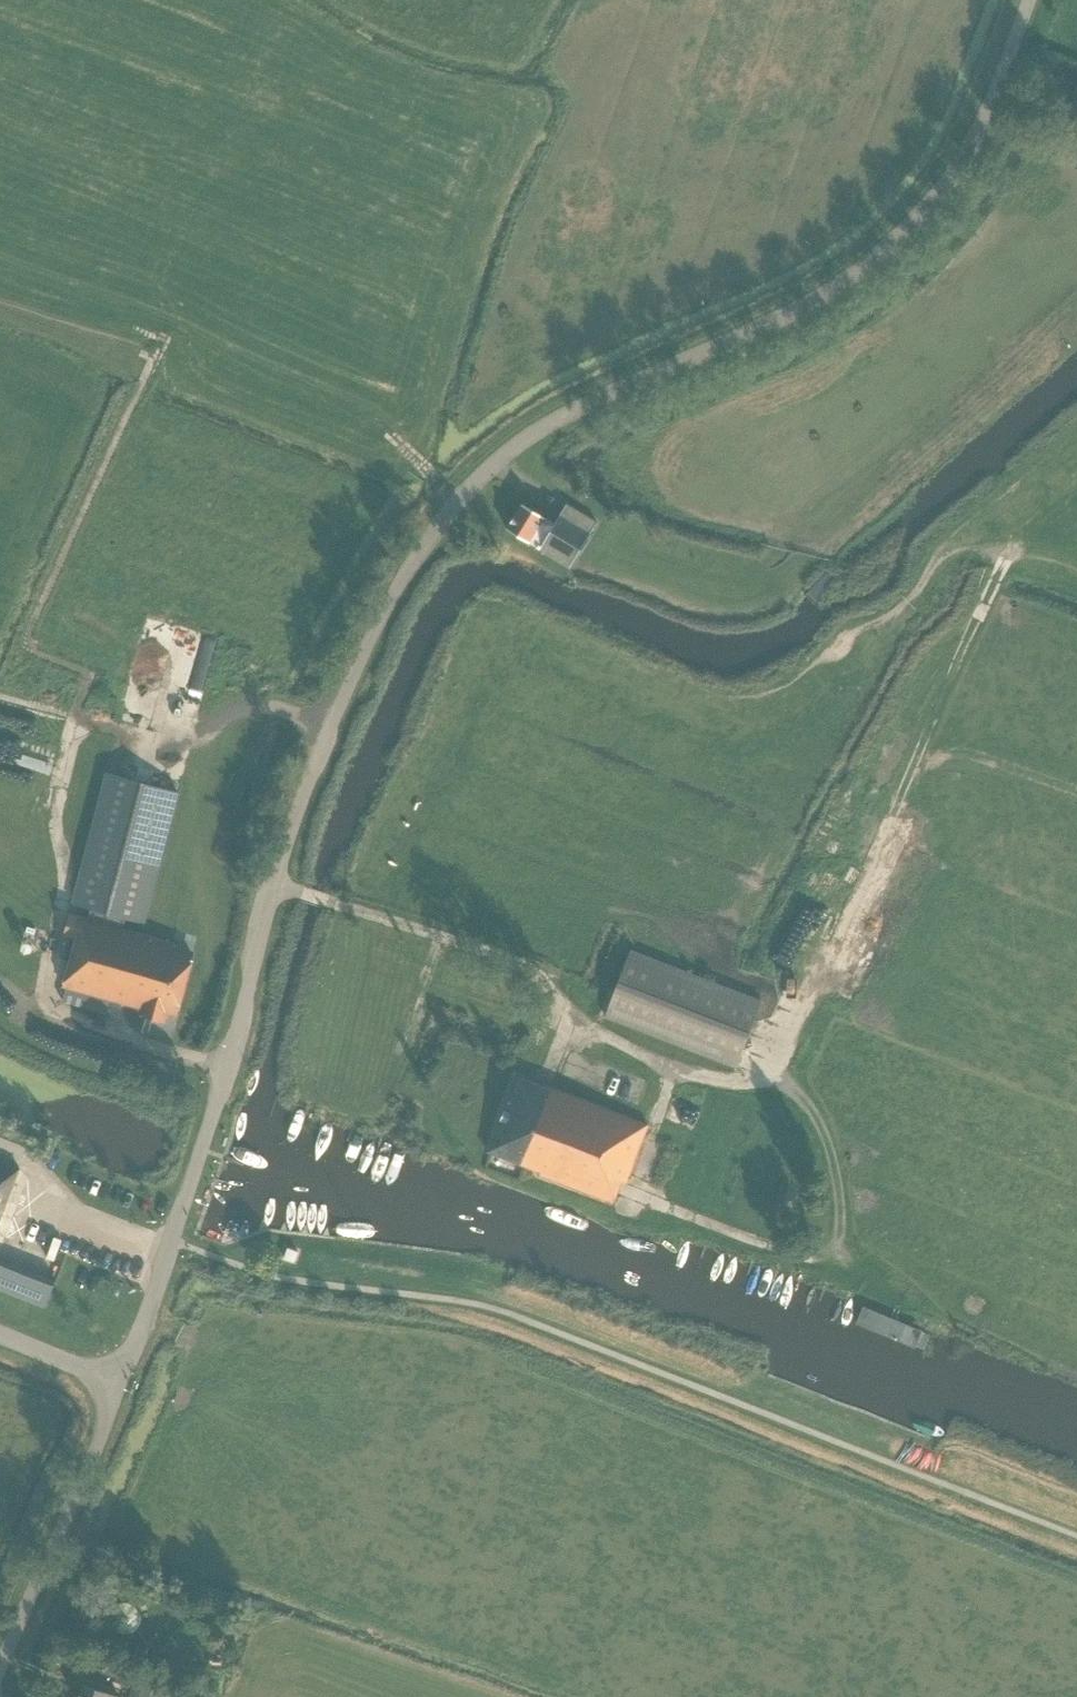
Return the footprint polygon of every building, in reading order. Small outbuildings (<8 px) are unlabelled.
[(566,518),(561,527),(522,504),(507,529),(540,548),(542,544),(560,555),(567,545),(579,552),(591,533),(566,518)] [(176,1012),(192,954),(172,948),(174,943),(123,929),(127,918),(145,923),(181,793),(109,773),(73,903),(91,908),(88,919),(70,914),(64,935),(77,939),(63,986),(67,987),(63,1001),(107,1013),(111,999),(145,1009),(144,1014),(165,1020),(167,1010),(176,1012)] [(69,961),(75,940),(62,936),(56,958),(69,961)] [(736,1067),(761,1000),(632,950),(606,1016),(736,1067)] [(649,1125),(544,1084),(517,1074),(487,1151),(541,1172),(540,1174),(613,1202),(622,1181),(627,1183),(649,1125)] [(20,1168),(0,1161),(0,1220),(20,1168)] [(56,1280),(0,1257),(0,1289),(46,1307),(56,1280)] [(134,1683),(129,1696),(156,1696),(158,1692),(152,1690),(153,1689),(134,1683)] [(83,1684),(79,1696),(120,1696),(83,1684)]
